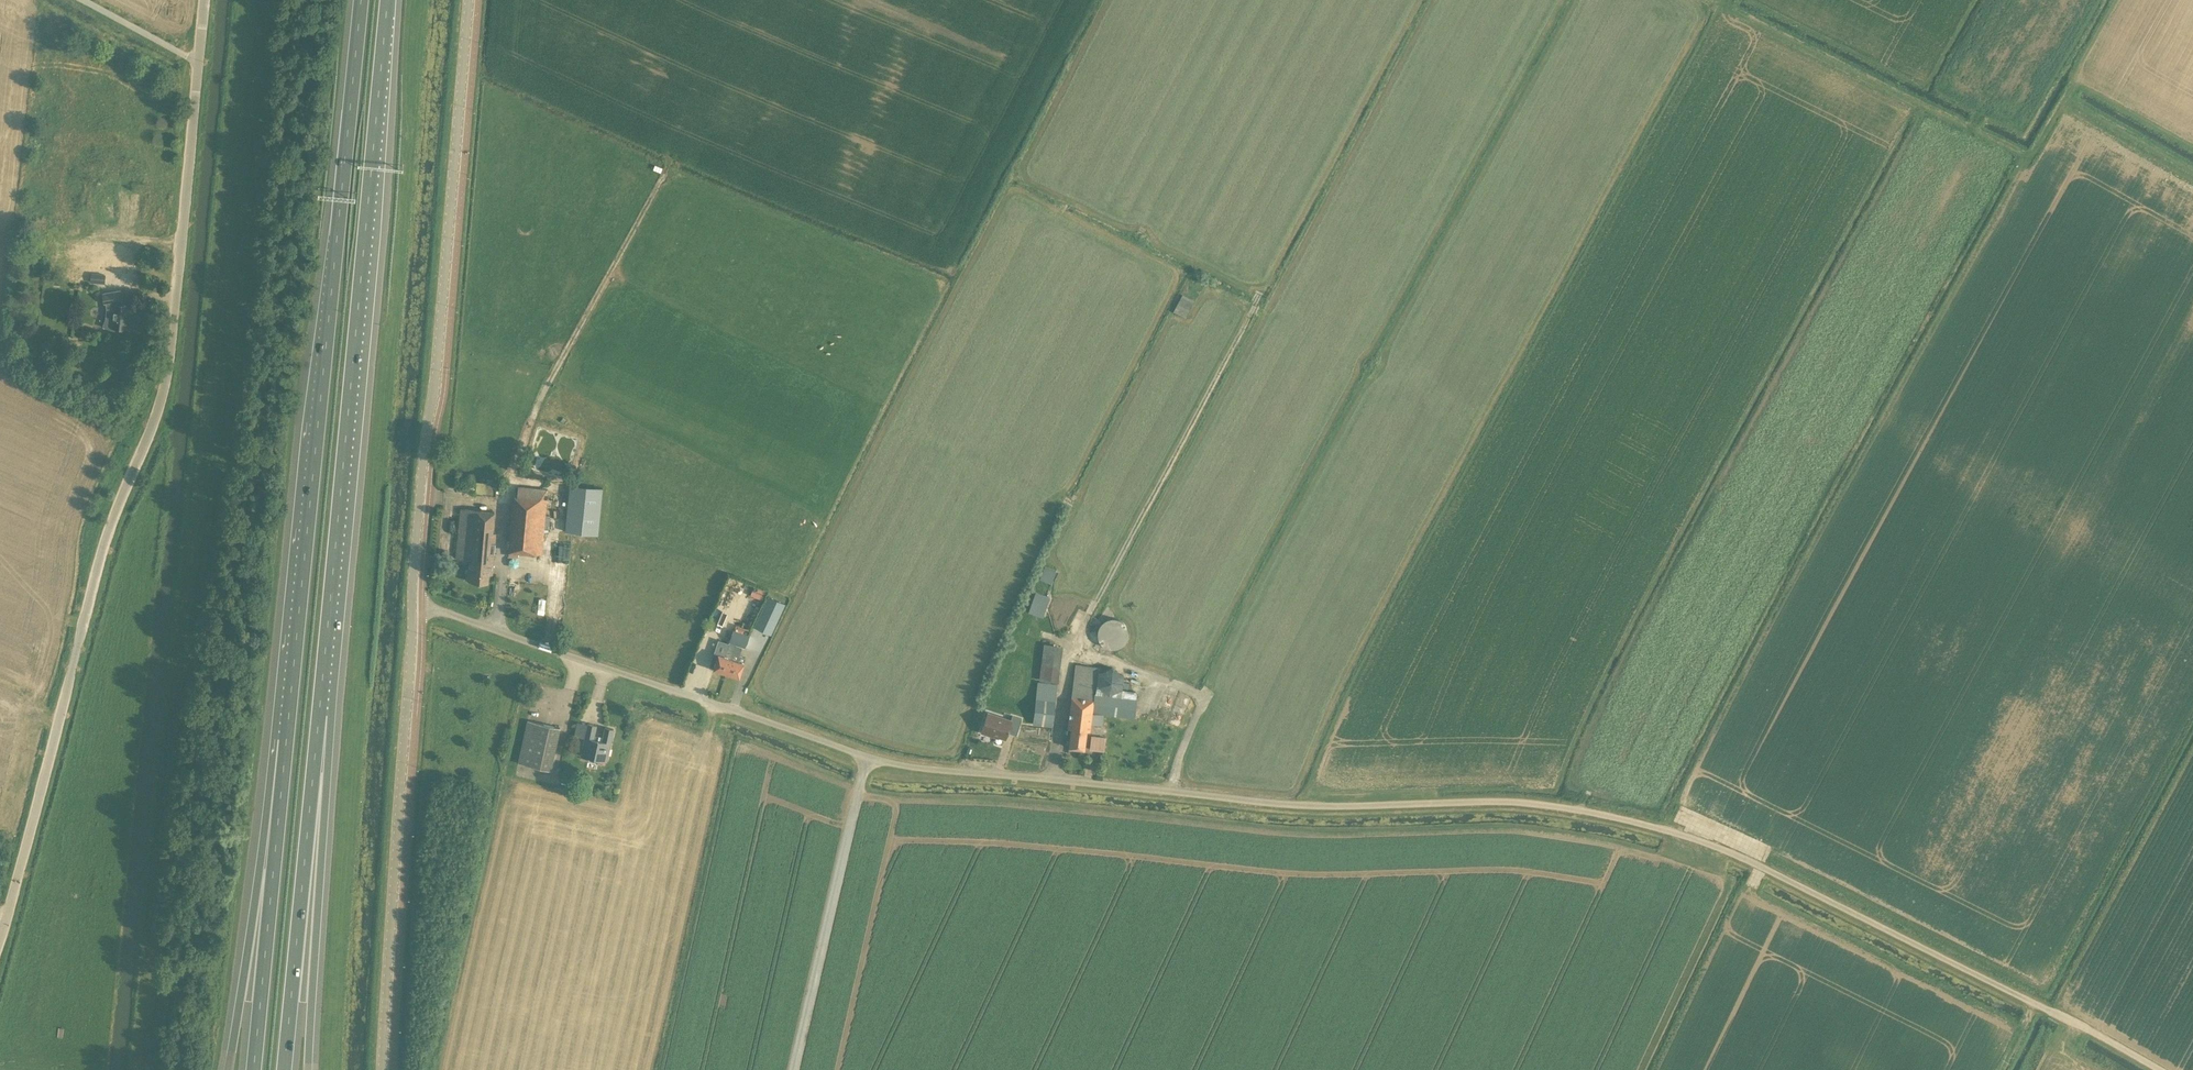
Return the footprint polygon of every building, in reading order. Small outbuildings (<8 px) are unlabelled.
[(105,275),(91,274),(91,281),(104,282),(105,275)] [(114,333),(118,327),(128,328),(130,305),(124,305),(121,291),(103,294),(105,306),(106,306),(106,311),(106,319),(102,329),(114,333)] [(1185,316),(1193,299),(1181,293),(1172,310),(1185,316)] [(600,485),(568,482),(564,529),(596,532),(600,485)] [(513,495),(509,551),(542,554),(547,489),(518,486),(517,495),(513,495)] [(493,567),(496,532),(493,531),(495,511),(461,508),(456,557),(469,559),(467,580),(488,582),(489,567),(493,567)] [(1038,579),(1050,583),(1055,569),(1044,565),(1038,579)] [(753,584),(750,595),(762,598),(765,588),(753,584)] [(1028,611),(1042,616),(1049,597),(1035,592),(1028,611)] [(754,625),(770,633),(785,601),(768,594),(754,625)] [(1112,648),(1115,648),(1117,648),(1119,647),(1121,646),(1123,645),(1124,643),(1125,641),(1126,639),(1127,637),(1128,635),(1128,633),(1128,631),(1127,629),(1126,627),(1125,625),(1124,623),(1122,621),(1121,620),(1119,619),(1117,618),(1114,618),(1112,618),(1110,618),(1108,618),(1106,619),(1104,620),(1102,622),(1101,623),(1099,625),(1098,627),(1097,629),(1097,631),(1097,633),(1097,635),(1098,638),(1098,640),(1099,642),(1101,643),(1102,645),(1104,646),(1106,647),(1108,648),(1110,648),(1112,648)] [(729,642),(744,647),(749,636),(732,631),(729,642)] [(731,658),(735,646),(735,645),(729,643),(725,656),(718,654),(713,668),(726,673),(731,658)] [(731,658),(726,673),(739,677),(744,662),(731,658)] [(1056,681),(1059,666),(1041,664),(1039,678),(1056,681)] [(1099,672),(1099,670),(1100,668),(1075,665),(1066,736),(1070,736),(1068,747),(1084,749),(1086,730),(1089,731),(1090,724),(1102,725),(1103,714),(1134,718),(1136,699),(1135,698),(1096,693),(1097,686),(1099,672)] [(1096,693),(1135,698),(1136,690),(1121,688),(1123,675),(1112,667),(1099,672),(1097,686),(1096,693)] [(1056,684),(1038,681),(1032,723),(1050,726),(1056,684)] [(1005,738),(1007,732),(1016,735),(1022,718),(1012,715),(1010,720),(988,712),(981,731),(994,735),(1005,738)] [(518,763),(550,770),(560,728),(528,720),(518,763)] [(587,724),(581,755),(589,757),(588,760),(598,762),(599,759),(607,761),(613,728),(605,726),(603,738),(594,736),(596,725),(588,723),(587,724)] [(1091,735),(1089,749),(1104,751),(1105,737),(1091,735)]
